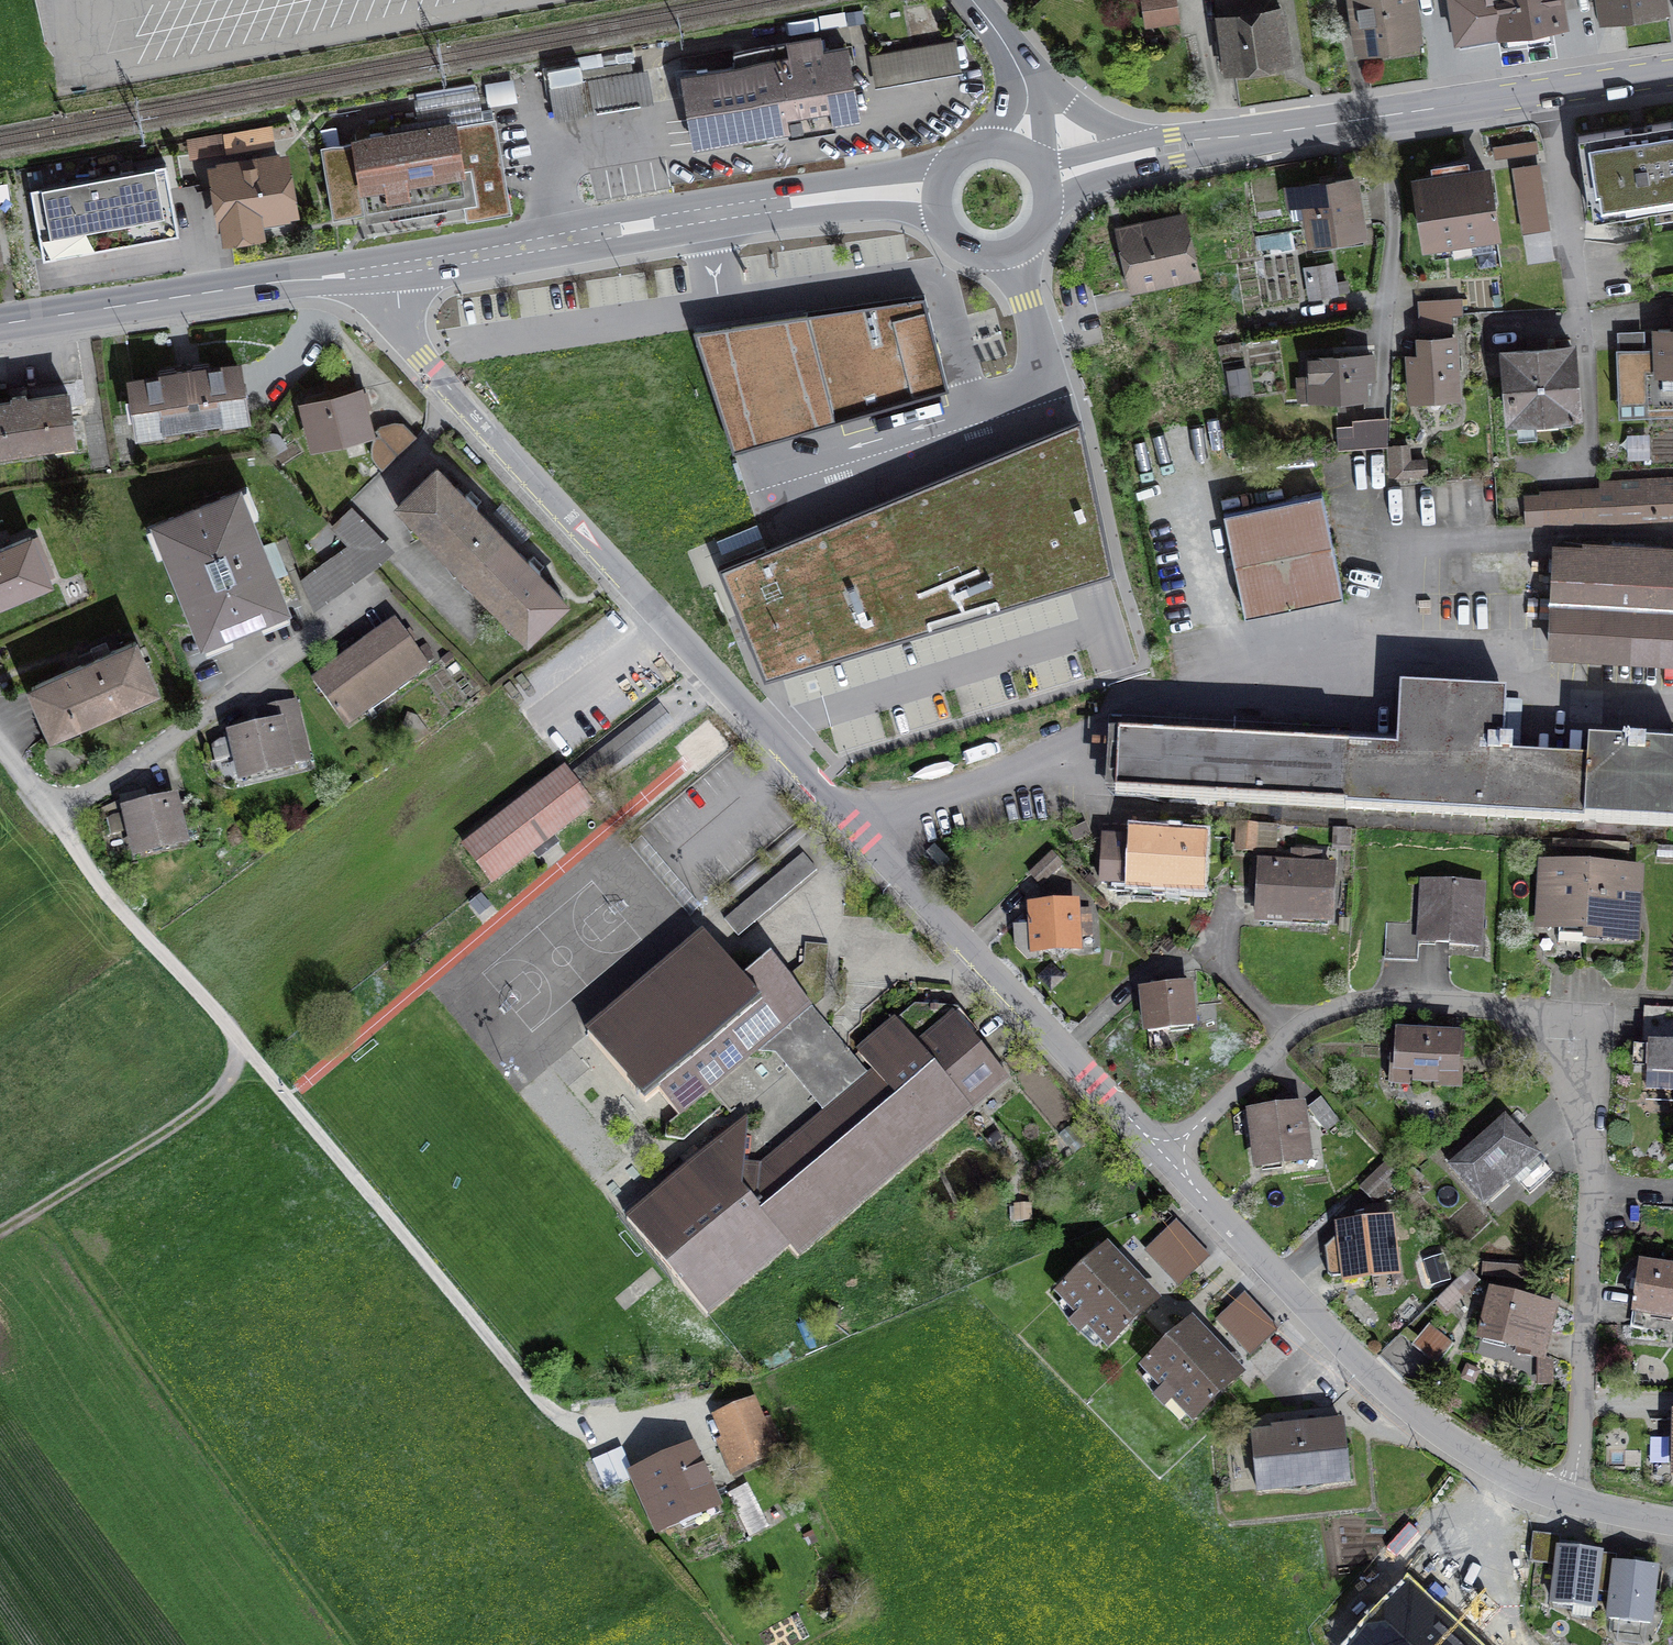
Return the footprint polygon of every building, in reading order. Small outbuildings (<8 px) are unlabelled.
[(1144,9),(1176,4),(1176,0),(1142,0),(1144,9)] [(1224,2),(1227,19),(1218,21),(1225,65),(1283,58),(1282,56),(1291,54),(1284,11),(1276,12),(1274,0),(1235,0),(1224,2)] [(1356,47),(1412,39),(1406,0),(1350,0),(1356,47)] [(1458,42),(1552,27),(1563,12),(1561,0),(1452,0),(1458,42)] [(1609,14),(1659,6),(1658,0),(1606,0),(1609,14)] [(683,75),(695,145),(766,133),(767,139),(788,136),(787,129),(858,117),(846,47),(820,51),(818,37),(734,51),(736,65),(683,75)] [(950,41),(871,55),(876,86),(955,73),(950,41)] [(556,119),(638,105),(633,72),(578,81),(577,73),(549,78),(556,119)] [(1578,136),(1588,199),(1591,198),(1594,217),(1622,213),(1672,205),(1672,122),(1578,136)] [(334,218),(465,196),(453,126),(321,148),(334,218)] [(195,156),(272,142),(270,128),(192,141),(195,156)] [(1494,147),(1496,158),(1539,151),(1537,140),(1494,147)] [(288,208),(280,161),(219,171),(229,234),(257,229),(254,213),(288,208)] [(166,164),(31,189),(43,259),(179,234),(166,164)] [(1544,228),(1534,164),(1513,168),(1523,231),(1544,228)] [(1495,230),(1486,171),(1418,181),(1427,241),(1495,230)] [(1354,179),(1289,188),(1293,219),(1309,217),(1313,247),(1363,239),(1354,179)] [(1126,238),(1137,288),(1196,274),(1181,215),(1142,225),(1144,234),(1126,238)] [(1258,235),(1260,249),(1294,244),(1292,230),(1258,235)] [(1333,270),(1307,274),(1311,297),(1336,293),(1333,270)] [(1420,317),(1462,314),(1461,298),(1419,301),(1420,317)] [(923,299),(807,316),(839,426),(950,394),(923,299)] [(1462,314),(1420,317),(1421,333),(1453,331),(1452,315),(1462,315),(1462,314)] [(839,426),(807,316),(726,329),(696,334),(732,457),(766,447),(839,426)] [(1645,348),(1647,399),(1647,407),(1672,406),(1672,328),(1658,329),(1659,348),(1645,348)] [(1410,357),(1413,396),(1457,393),(1453,337),(1421,339),(1422,356),(1410,357)] [(1511,418),(1577,412),(1571,346),(1548,348),(1548,346),(1505,352),(1511,418)] [(1620,400),(1647,399),(1645,348),(1618,350),(1620,400)] [(1372,356),(1310,359),(1311,380),(1316,380),(1317,397),(1364,395),(1363,376),(1373,375),(1372,356)] [(132,380),(140,430),(244,414),(237,365),(193,371),(192,368),(176,370),(177,374),(132,380)] [(1246,368),(1229,371),(1232,396),(1249,393),(1246,368)] [(370,406),(365,389),(305,404),(315,444),(368,430),(363,408),(370,406)] [(68,393),(27,399),(25,394),(12,396),(12,401),(0,403),(0,448),(74,437),(68,393)] [(777,641),(789,671),(1115,572),(1081,409),(1023,433),(1033,454),(774,561),(767,545),(719,565),(754,651),(777,641)] [(402,423),(378,430),(399,453),(415,437),(402,423)] [(1338,448),(1387,445),(1388,425),(1353,426),(1354,437),(1338,438),(1338,448)] [(1394,445),(1396,475),(1426,473),(1425,459),(1408,460),(1407,444),(1394,445)] [(437,468),(401,503),(528,635),(564,600),(537,572),(540,569),(529,558),(526,561),(474,507),(477,504),(467,493),(464,496),(437,468)] [(1599,481),(1600,489),(1601,520),(1672,517),(1672,477),(1599,481)] [(1601,520),(1600,489),(1542,492),(1543,523),(1601,520)] [(204,637),(283,605),(237,491),(158,524),(204,637)] [(1343,594),(1322,492),(1224,512),(1245,615),(1343,594)] [(350,545),(370,565),(373,569),(390,552),(350,510),(332,527),(350,545)] [(0,550),(0,599),(48,579),(30,537),(0,550)] [(313,606),(370,565),(350,545),(302,578),(313,606)] [(1557,548),(1552,651),(1672,658),(1672,554),(1557,548)] [(395,624),(314,682),(346,726),(367,711),(363,705),(390,685),(395,693),(395,691),(427,668),(425,665),(431,661),(422,649),(416,653),(395,624)] [(33,686),(52,731),(154,686),(135,642),(33,686)] [(1588,744),(1587,775),(1511,771),(1512,746),(1503,745),(1505,697),(1402,691),(1399,752),(1118,736),(1115,795),(1672,827),(1672,748),(1588,744)] [(586,755),(599,775),(677,726),(664,706),(586,755)] [(264,729),(232,737),(241,777),(305,761),(302,749),(286,753),(277,711),(261,715),(264,729)] [(565,769),(464,846),(492,882),(593,804),(565,769)] [(136,853),(184,842),(182,832),(195,829),(188,800),(175,803),(174,801),(126,813),(136,853)] [(1237,850),(1252,851),(1252,841),(1257,841),(1258,826),(1239,825),(1237,850)] [(1101,883),(1110,884),(1109,891),(1131,892),(1132,885),(1198,888),(1201,841),(1103,837),(1101,883)] [(1052,853),(1030,874),(1041,885),(1062,864),(1052,853)] [(1259,916),(1329,920),(1332,869),(1312,868),(1313,854),(1298,853),(1297,867),(1262,865),(1259,916)] [(803,854),(724,920),(738,936),(817,870),(803,854)] [(1557,942),(1566,943),(1565,963),(1584,964),(1590,869),(1546,867),(1542,925),(1558,926),(1557,942)] [(1590,869),(1584,964),(1604,965),(1605,937),(1633,938),(1636,872),(1590,869)] [(1480,885),(1429,882),(1427,917),(1420,917),(1420,924),(1386,922),(1384,956),(1418,958),(1419,942),(1476,946),(1480,885)] [(1032,909),(1034,950),(1077,947),(1077,937),(1089,936),(1087,907),(1032,909)] [(705,936),(588,1034),(645,1103),(659,1091),(679,1115),(666,1125),(665,1137),(683,1139),(724,1105),(710,1089),(810,1003),(813,1007),(825,998),(829,945),(805,943),(801,986),(796,986),(770,956),(742,980),(705,936)] [(1188,986),(1144,991),(1148,1030),(1192,1026),(1188,986)] [(986,1096),(1008,1078),(955,1015),(949,1020),(950,1007),(915,1004),(858,1052),(880,1078),(873,1084),(870,1080),(856,1092),(859,1095),(763,1175),(743,1174),(745,1149),(737,1149),(740,1127),(739,1125),(731,1132),(726,1127),(657,1184),(662,1190),(627,1220),(707,1314),(788,1246),(798,1256),(972,1110),(967,1104),(982,1091),(986,1096)] [(1654,1008),(1652,1041),(1672,1042),(1672,1009),(1654,1008)] [(1393,1033),(1390,1082),(1417,1083),(1417,1076),(1461,1078),(1463,1037),(1393,1033)] [(1652,1041),(1648,1041),(1647,1073),(1672,1074),(1672,1042),(1652,1041)] [(1282,1111),(1253,1114),(1259,1164),(1306,1158),(1297,1097),(1280,1099),(1282,1111)] [(1321,1099),(1309,1108),(1326,1130),(1338,1121),(1321,1099)] [(1504,1121),(1453,1167),(1481,1199),(1511,1172),(1530,1194),(1552,1174),(1504,1121)] [(1360,1188),(1374,1202),(1399,1179),(1385,1164),(1360,1188)] [(1347,1275),(1347,1277),(1394,1272),(1384,1207),(1365,1209),(1367,1225),(1341,1228),(1342,1235),(1336,1236),(1324,1248),(1327,1274),(1331,1277),(1347,1275)] [(1147,1249),(1180,1284),(1207,1259),(1174,1224),(1147,1249)] [(1152,1301),(1106,1252),(1063,1292),(1081,1312),(1070,1323),(1079,1332),(1091,1322),(1109,1341),(1152,1301)] [(1528,1268),(1483,1264),(1483,1275),(1527,1279),(1528,1268)] [(1633,1326),(1664,1330),(1666,1312),(1672,1313),(1672,1270),(1641,1266),(1633,1326)] [(1432,1271),(1434,1284),(1447,1281),(1445,1268),(1432,1271)] [(1469,1271),(1438,1300),(1447,1311),(1478,1282),(1469,1271)] [(1554,1309),(1493,1294),(1483,1336),(1521,1346),(1519,1353),(1542,1358),(1554,1309)] [(1219,1318),(1252,1353),(1275,1331),(1242,1296),(1219,1318)] [(1237,1375),(1190,1325),(1148,1366),(1166,1386),(1155,1396),(1164,1406),(1176,1395),(1194,1415),(1237,1375)] [(1453,1345),(1429,1325),(1412,1345),(1436,1365),(1453,1345)] [(772,1454),(750,1403),(719,1416),(741,1467),(772,1454)] [(1253,1437),(1258,1489),(1348,1479),(1342,1428),(1253,1437)] [(622,1447),(592,1461),(605,1490),(635,1477),(622,1447)] [(690,1450),(635,1474),(657,1526),(678,1517),(683,1529),(718,1513),(690,1450)] [(750,1481),(729,1490),(747,1536),(769,1527),(750,1481)] [(1407,1558),(1434,1555),(1427,1507),(1400,1511),(1407,1558)] [(1600,1553),(1559,1548),(1561,1536),(1533,1533),(1530,1561),(1557,1564),(1553,1603),(1594,1608),(1596,1590),(1600,1553)] [(1596,1590),(1612,1592),(1609,1618),(1650,1623),(1656,1568),(1615,1564),(1616,1555),(1600,1553),(1596,1590)] [(1490,1591),(1446,1596),(1446,1592),(1431,1594),(1431,1597),(1387,1602),(1392,1643),(1418,1640),(1418,1644),(1420,1644),(1468,1640),(1468,1635),(1494,1632),(1490,1591)]
